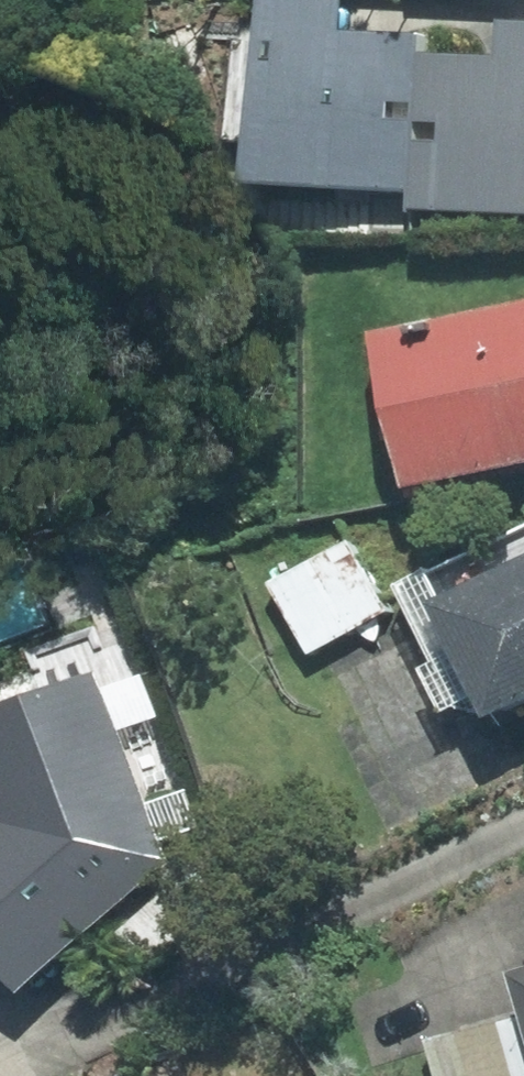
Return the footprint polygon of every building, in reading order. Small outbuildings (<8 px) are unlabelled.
[(252,26),(337,31),(339,0),(254,0),(252,26)] [(493,19),(492,55),(491,68),(523,70),(523,20),(493,19)] [(241,175),(407,184),(414,52),(415,35),(337,31),(252,26),(252,31),(233,30),(227,137),(244,138),(241,175)] [(414,52),(407,184),(406,206),(523,211),(523,70),(491,68),(492,55),(414,52)] [(368,333),(400,485),(523,460),(523,300),(368,333)] [(411,578),(480,716),(523,695),(523,523),(411,578)] [(345,542),(268,583),(305,651),(382,610),(345,542)] [(194,827),(180,789),(173,792),(146,717),(150,716),(136,678),(132,680),(111,624),(0,666),(0,979),(14,994),(162,862),(155,842),(194,827)] [(506,972),(523,1035),(523,968),(506,972)] [(510,1018),(423,1043),(433,1075),(523,1075),(523,1067),(510,1018)]
